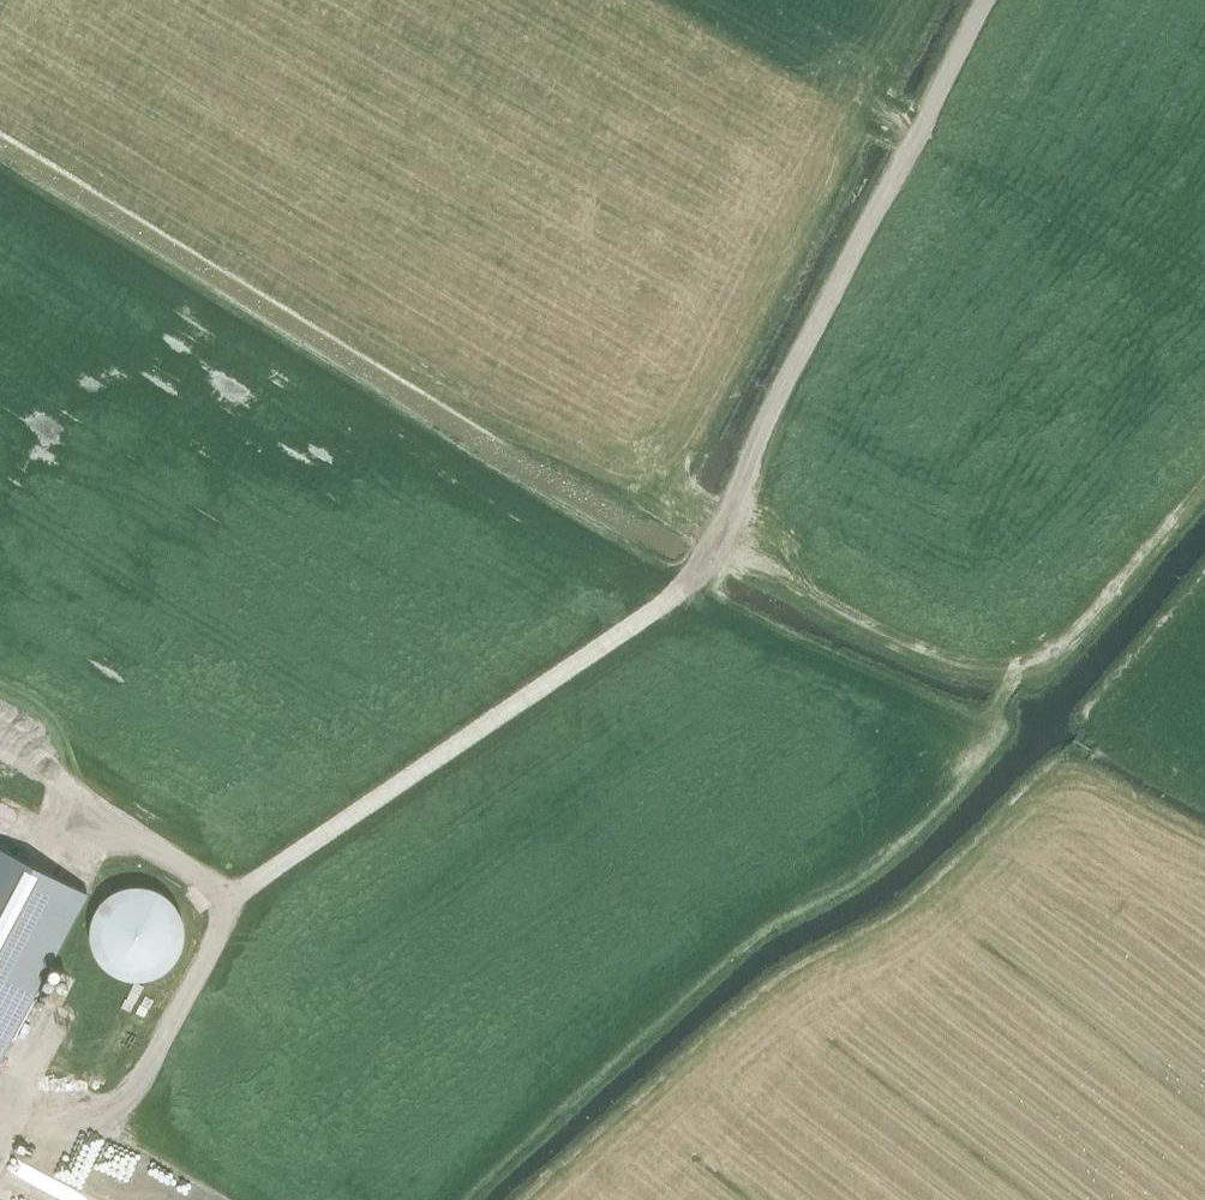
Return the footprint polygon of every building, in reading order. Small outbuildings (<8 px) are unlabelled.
[(87,894),(0,849),(0,1060),(87,894)] [(184,940),(184,931),(183,923),(180,914),(176,907),(171,900),(164,894),(156,890),(148,887),(139,886),(130,886),(122,888),(114,892),(107,897),(100,903),(95,910),(92,918),(90,926),(89,935),(90,944),(93,952),(97,960),(103,967),(110,972),(117,977),(126,979),(134,981),(143,980),(152,978),(160,975),(167,970),(173,964),(178,957),(182,949),(184,940)]
